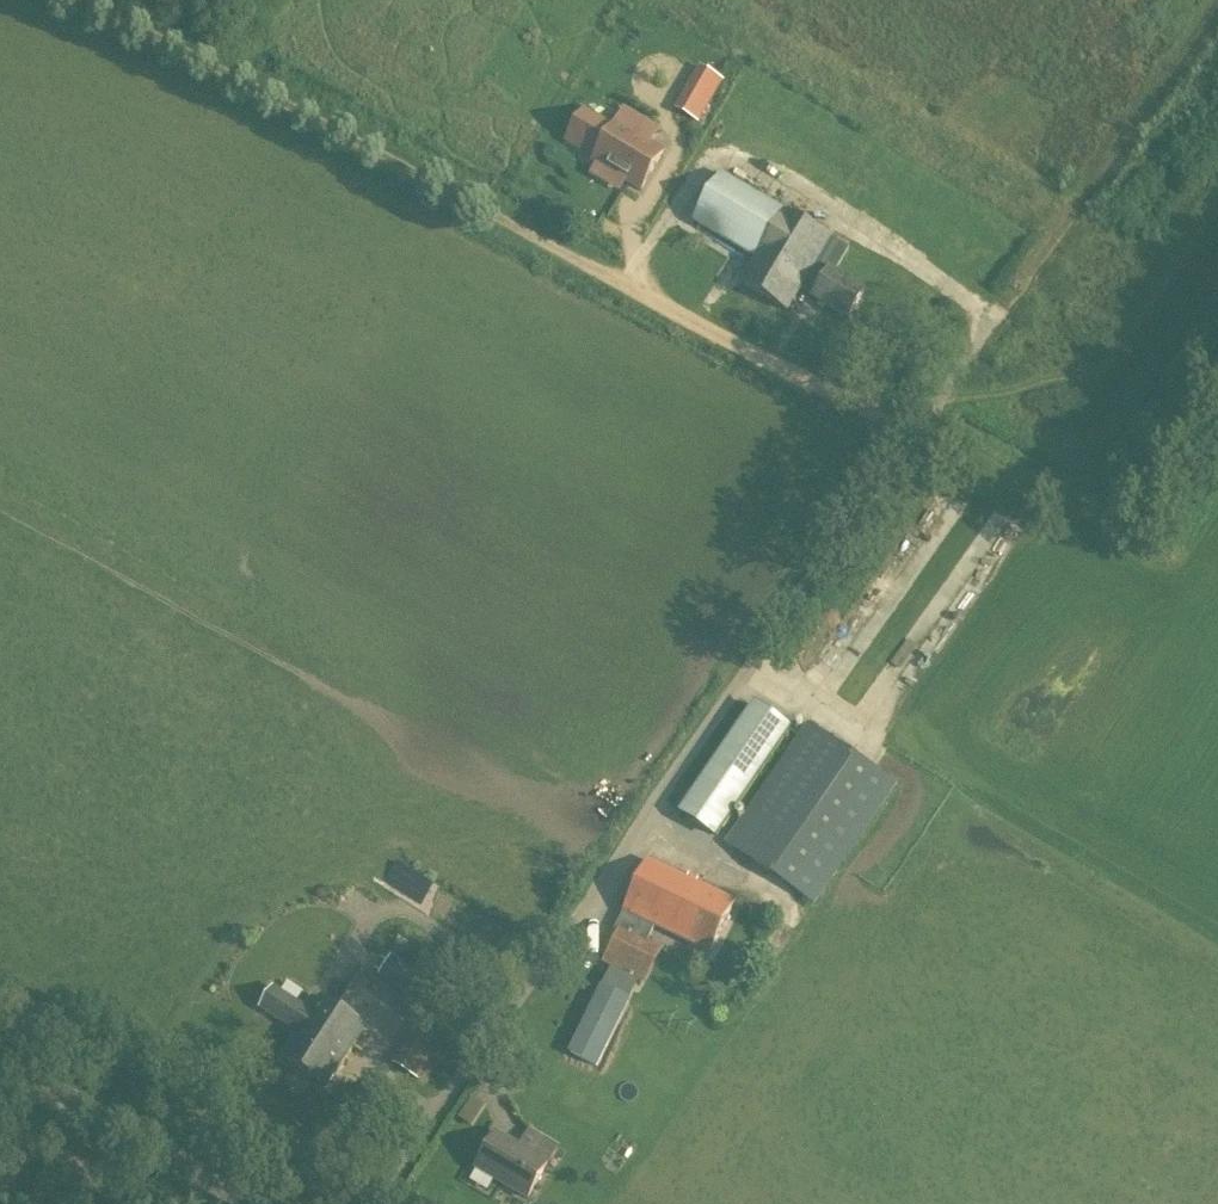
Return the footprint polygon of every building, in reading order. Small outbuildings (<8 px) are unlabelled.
[(713,96),(722,80),(698,66),(689,81),(713,96)] [(640,191),(663,153),(615,125),(592,162),(640,191)] [(692,222),(756,260),(784,213),(720,175),(692,222)] [(840,247),(784,213),(756,260),(741,284),(787,312),(803,285),(813,270),(823,254),(833,260),(840,247)] [(827,279),(813,270),(803,285),(818,295),(814,300),(848,320),(864,293),(831,273),(827,279)] [(791,727),(754,701),(679,812),(716,838),(791,727)] [(815,904),(897,785),(808,724),(725,844),(815,904)] [(654,927),(711,953),(735,905),(649,863),(624,912),(615,932),(619,934),(604,965),(626,976),(641,944),(645,946),(654,927)] [(429,1009),(445,985),(405,959),(403,963),(392,956),(378,977),(429,1009)] [(261,1010),(298,1034),(312,1011),(275,988),(261,1010)] [(312,1011),(298,1034),(283,1058),(328,1088),(367,1028),(320,998),(312,1011)] [(419,1081),(451,1030),(424,1013),(392,1064),(419,1081)] [(549,1164),(497,1134),(476,1170),(527,1200),(549,1164)]
